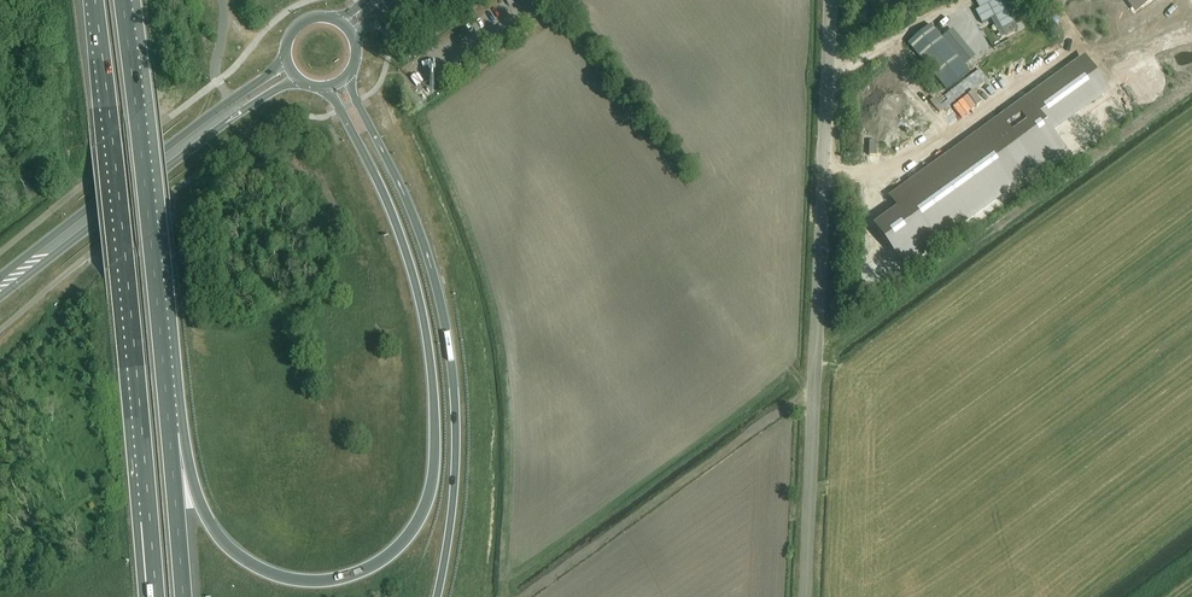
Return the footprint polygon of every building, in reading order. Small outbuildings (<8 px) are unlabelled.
[(938,73),(951,62),(963,78),(973,71),(938,24),(914,42),(938,73)] [(1015,132),(1046,99),(1032,87),(988,133),(993,138),(987,144),(982,139),(972,149),(976,153),(980,149),(983,152),(990,145),(993,148),(1000,140),(997,138),(1008,126),(1015,132)]
